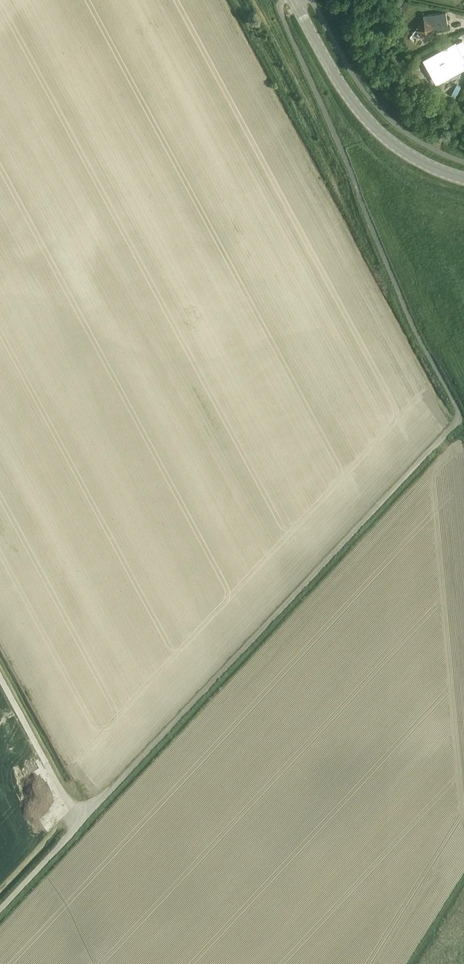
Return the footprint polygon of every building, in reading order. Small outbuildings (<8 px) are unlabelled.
[(434,27),(447,25),(446,12),(423,15),(424,18),(415,29),(426,37),(434,27)] [(463,53),(463,42),(463,40),(424,61),(430,71),(438,67),(443,77),(463,66),(457,57),(463,53)]
